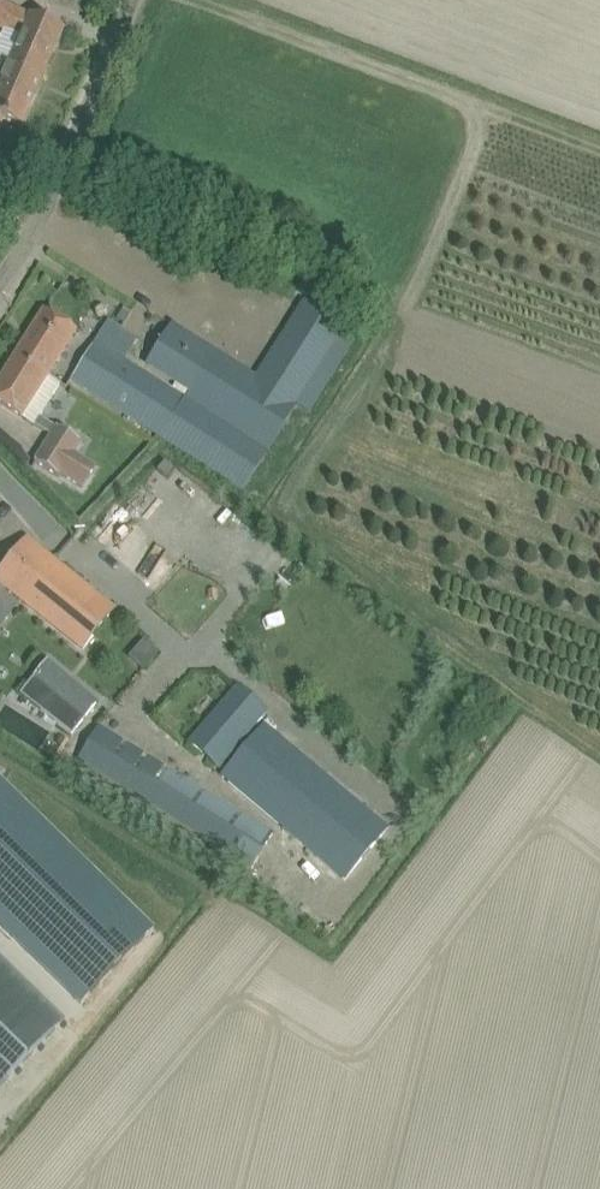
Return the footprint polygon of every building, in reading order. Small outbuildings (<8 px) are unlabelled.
[(0,8),(0,31),(5,33),(0,43),(0,52),(9,56),(5,65),(8,66),(8,67),(41,81),(63,30),(41,20),(2,3),(0,8)] [(41,81),(8,67),(8,66),(3,64),(2,64),(0,63),(0,124),(2,119),(21,127),(41,81)] [(95,343),(71,381),(244,489),(297,406),(309,413),(358,335),(304,300),(255,378),(172,326),(147,365),(177,383),(172,391),(95,343)] [(58,387),(60,384),(48,376),(77,331),(64,323),(44,310),(15,357),(24,363),(24,364),(58,387)] [(21,418),(29,406),(42,413),(58,387),(24,364),(24,363),(15,357),(0,380),(0,405),(21,418)] [(81,443),(57,427),(34,462),(59,478),(60,475),(82,489),(95,468),(74,455),(81,443)] [(164,462),(157,470),(166,478),(174,469),(164,461),(164,462)] [(43,552),(23,538),(0,570),(0,591),(3,588),(84,647),(115,605),(43,552)] [(144,667),(154,651),(138,641),(128,658),(144,667)] [(45,661),(25,687),(46,703),(41,710),(72,733),(97,700),(66,677),(45,661)] [(227,697),(192,737),(221,763),(259,721),(265,714),(235,687),(227,697)] [(343,880),(386,829),(265,725),(221,777),(343,880)] [(76,761),(251,868),(271,835),(96,728),(76,761)] [(80,1003),(153,929),(0,780),(0,925),(80,1003)] [(64,1021),(0,958),(0,1086),(64,1021)]
